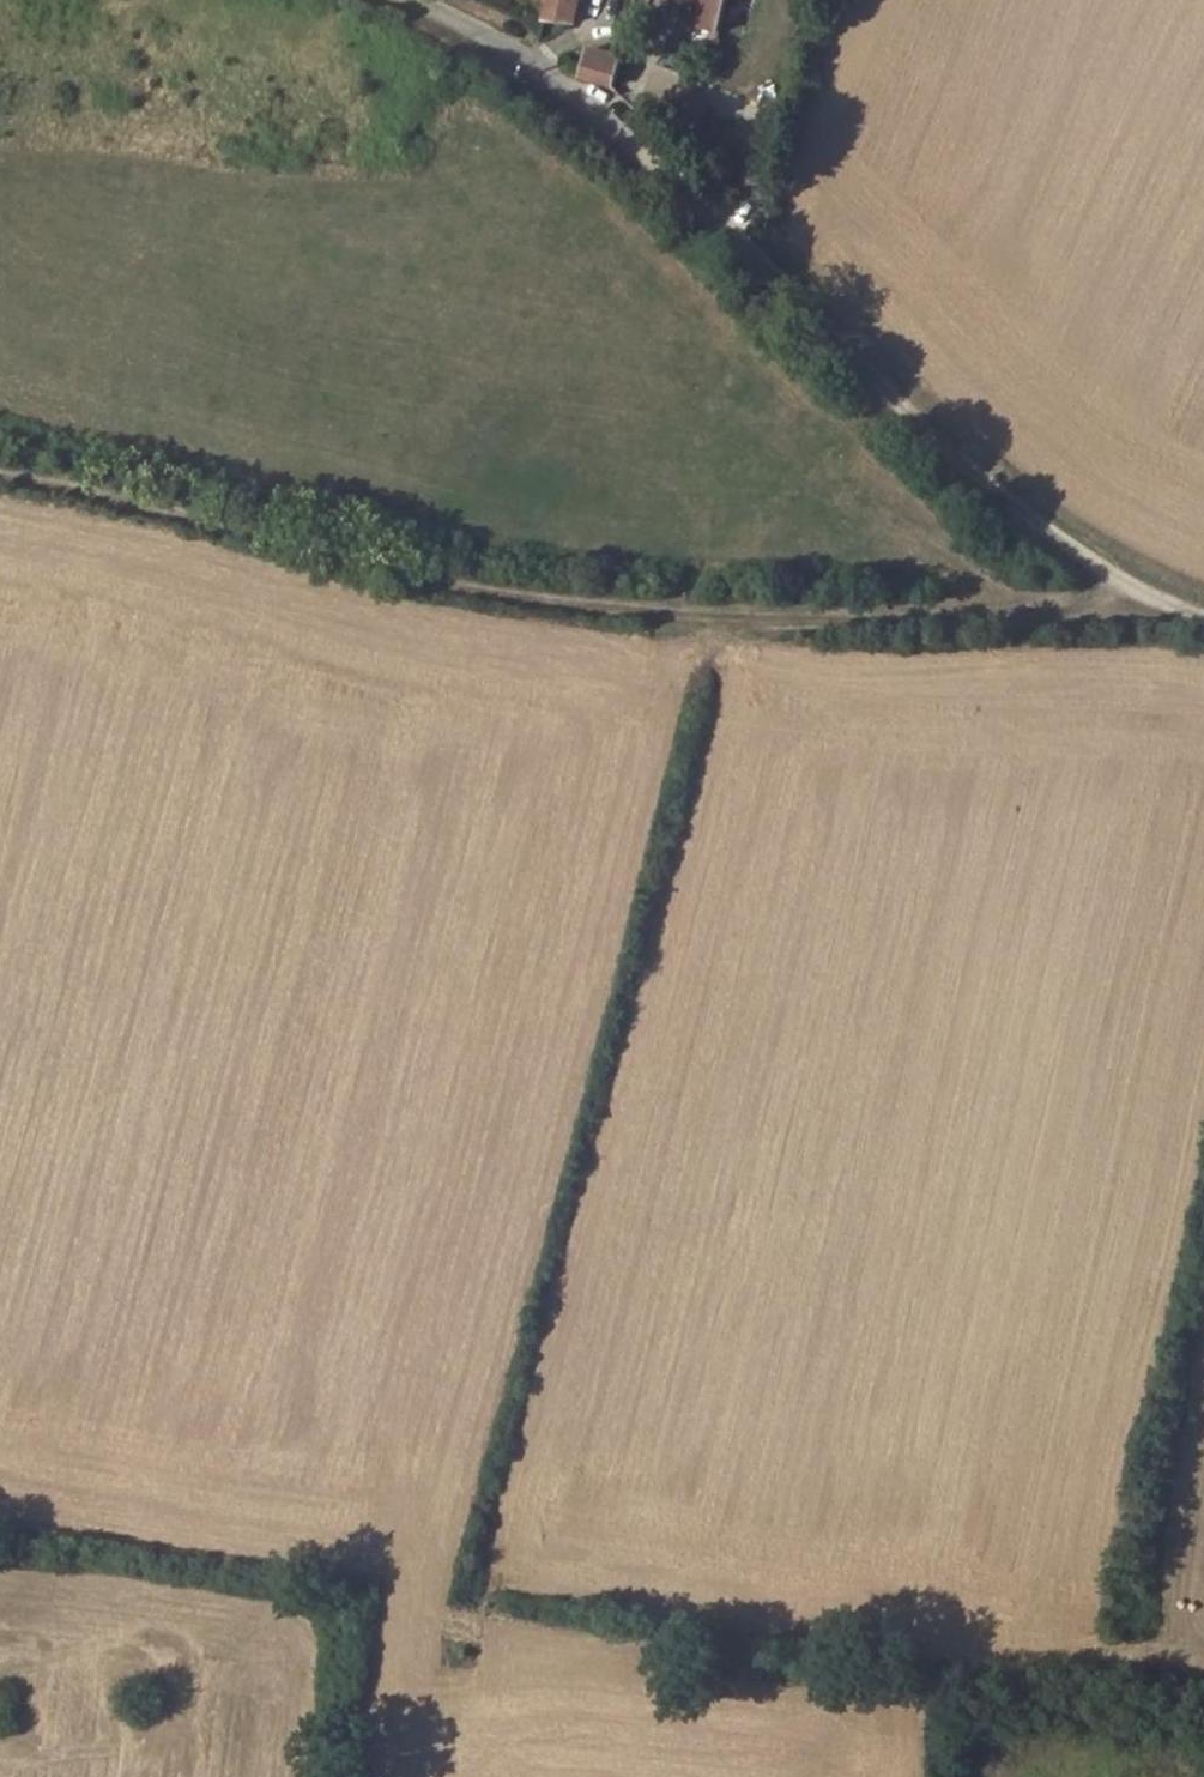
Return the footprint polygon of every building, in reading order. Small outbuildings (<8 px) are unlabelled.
[(542,19),(566,26),(571,0),(546,0),(542,19)] [(692,43),(714,50),(727,0),(702,0),(692,43)] [(616,87),(627,47),(609,43),(605,56),(589,53),(581,77),(616,87)]
